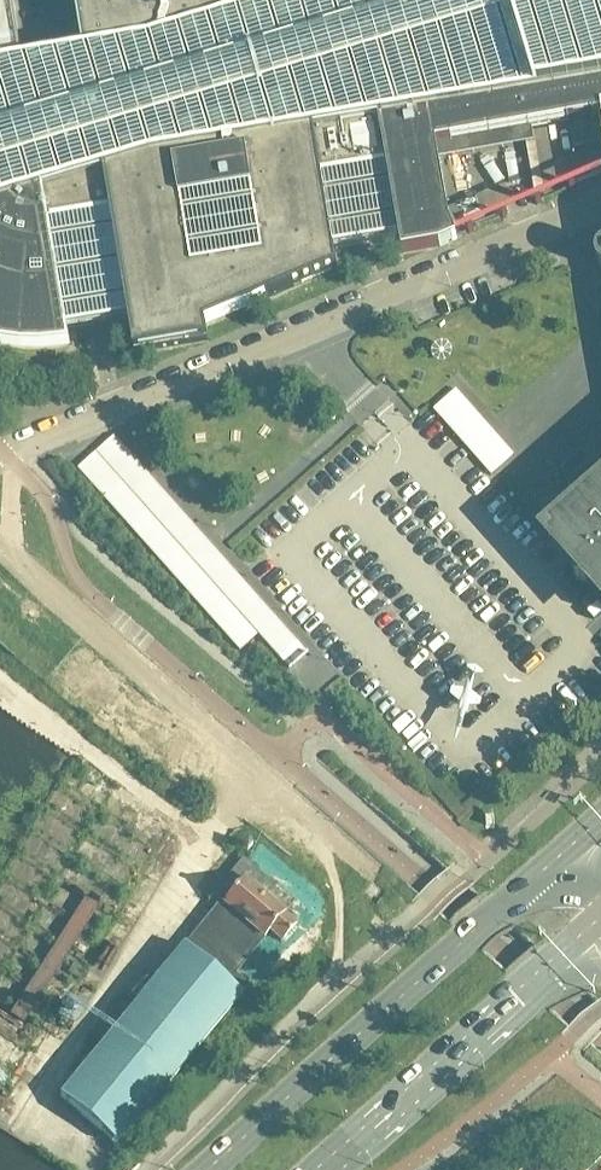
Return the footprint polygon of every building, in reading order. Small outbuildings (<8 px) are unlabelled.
[(4,346),(8,346),(13,347),(17,347),(21,348),(26,348),(30,348),(34,349),(39,349),(43,348),(48,348),(52,348),(56,347),(61,347),(65,346),(69,345),(66,327),(129,316),(135,352),(208,340),(206,323),(338,269),(334,247),(401,236),(404,252),(440,245),(457,238),(452,222),(445,180),(444,180),(440,157),(526,143),(535,192),(544,190),(536,141),(535,142),(532,125),(534,125),(569,119),(569,120),(599,114),(600,114),(600,0),(77,0),(86,52),(21,63),(11,0),(0,0),(0,345),(4,346)] [(432,411),(489,475),(513,454),(456,390),(432,411)] [(289,668),(308,650),(115,432),(78,465),(239,649),(257,633),(289,668)] [(548,532),(600,592),(600,473),(593,464),(575,480),(589,496),(548,532)] [(119,1145),(242,995),(227,982),(233,974),(264,936),(265,936),(270,930),(282,941),(296,924),(284,914),(295,900),(243,857),(213,894),(223,902),(186,947),(185,946),(161,975),(61,1098),(119,1145)]
